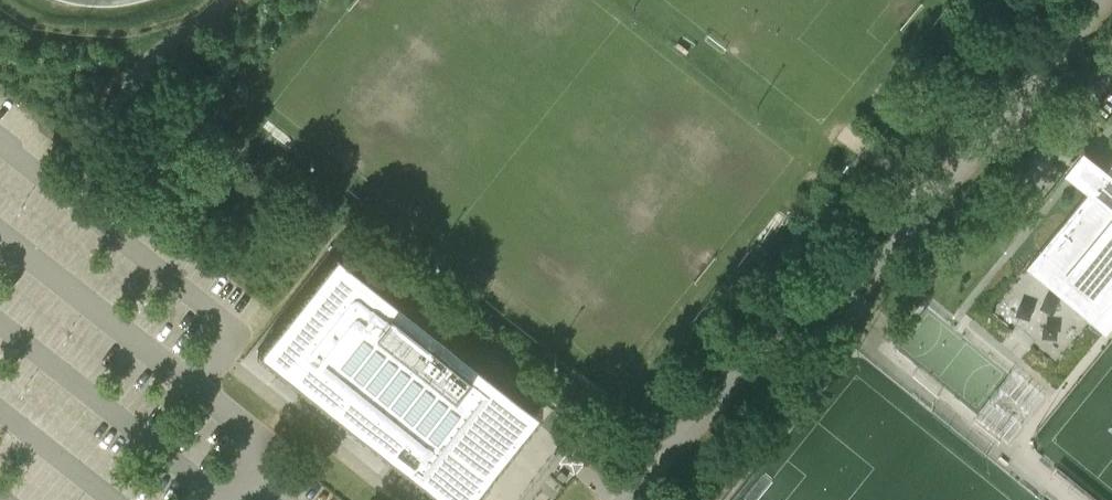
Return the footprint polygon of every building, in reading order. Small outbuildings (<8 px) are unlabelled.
[(1026,267),(1022,272),(1088,326),(1111,297),(1111,162),(1106,169),(1096,162),(1092,158),(1088,155),(1081,150),(1073,159),(1065,169),(1073,176),(1076,179),(1080,182),(1089,189),(1026,267)] [(336,248),(255,351),(443,499),(470,499),(541,411),(336,248)]
